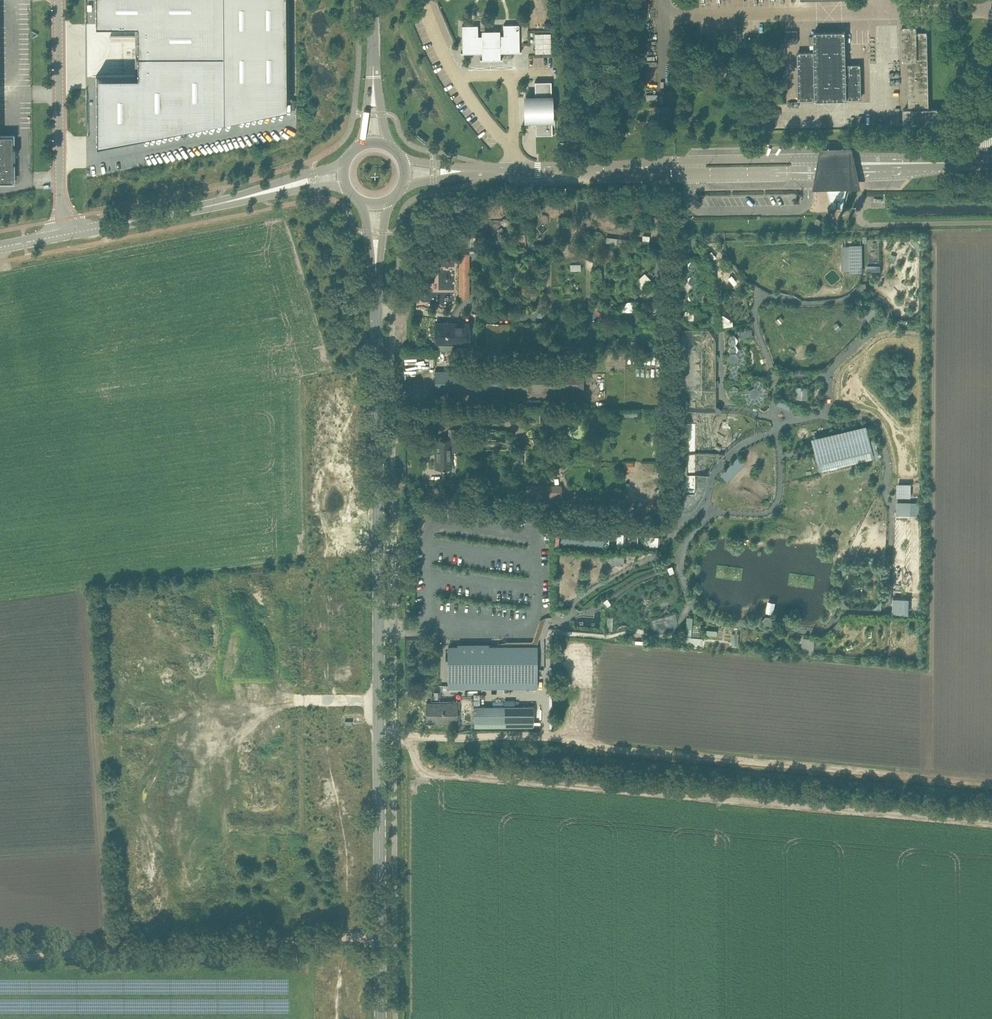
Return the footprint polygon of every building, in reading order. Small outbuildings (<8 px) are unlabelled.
[(95,145),(286,106),(286,0),(95,0),(95,25),(136,25),(136,76),(95,76),(95,145)] [(462,25),(463,52),(461,52),(461,53),(482,52),(482,59),(480,59),(480,60),(502,59),(502,58),(500,58),(500,52),(521,52),(521,51),(519,51),(519,24),(503,24),(504,35),(478,35),(478,25),(462,25)] [(938,108),(928,108),(927,31),(916,31),(916,25),(902,25),(903,59),(908,58),(909,108),(904,108),(904,123),(939,122),(938,108)] [(814,31),(814,35),(815,51),(798,52),(799,99),(815,98),(815,99),(847,98),(861,97),(860,64),(846,64),(845,30),(814,31)] [(526,95),(526,110),(526,120),(536,120),(536,134),(552,134),(551,81),(535,81),(535,95),(526,95)] [(593,128),(593,123),(593,119),(580,118),(579,127),(593,128)] [(13,135),(0,135),(0,181),(13,181),(13,158),(15,158),(15,147),(13,147),(13,135)] [(841,191),(833,191),(833,198),(830,198),(832,207),(842,207),(845,198),(841,198),(841,191)] [(647,204),(642,204),(659,218),(659,215),(647,204)] [(923,246),(912,234),(909,237),(920,249),(923,246)] [(846,246),(841,246),(842,270),(852,270),(851,245),(846,246)] [(861,245),(851,245),(852,270),(861,270),(862,270),(861,245)] [(469,252),(458,252),(458,298),(469,298),(469,252)] [(524,269),(512,258),(512,259),(505,265),(517,277),(518,276),(524,269)] [(646,274),(645,273),(635,282),(643,290),(653,281),(650,279),(646,274)] [(688,280),(683,283),(683,288),(688,290),(692,288),(692,283),(688,280)] [(872,306),(865,309),(865,310),(868,319),(869,320),(877,318),(880,313),(877,308),(872,306)] [(684,311),(682,316),(685,320),(690,320),(692,315),(689,311),(684,311)] [(720,314),(721,326),(731,325),(733,324),(732,320),(724,314),(720,314)] [(468,340),(468,325),(468,322),(456,322),(438,322),(435,322),(435,340),(468,340)] [(488,325),(488,345),(508,346),(508,325),(497,325),(488,325)] [(731,351),(728,356),(731,360),(736,360),(738,356),(736,351),(731,351)] [(584,372),(435,370),(435,391),(584,393),(584,372)] [(754,385),(749,388),(750,393),(754,396),(758,393),(758,388),(754,385)] [(809,387),(797,386),(796,397),(808,398),(809,387)] [(691,423),(681,423),(681,452),(681,472),(681,492),(693,492),(695,492),(695,487),(695,471),(695,466),(695,462),(695,458),(695,452),(695,423),(691,423)] [(471,437),(471,428),(450,428),(450,437),(471,437)] [(831,436),(814,440),(816,445),(816,448),(817,451),(822,470),(827,469),(829,468),(837,466),(840,466),(853,462),(856,462),(864,460),(867,459),(873,458),(868,437),(866,432),(866,428),(831,436)] [(436,467),(442,467),(442,468),(451,468),(451,439),(435,439),(436,467)] [(737,456),(720,474),(727,481),(745,462),(737,456)] [(539,496),(539,485),(526,485),(526,495),(539,496)] [(539,496),(542,496),(542,503),(557,503),(558,496),(558,485),(539,485),(539,496)] [(898,486),(898,496),(910,496),(910,486),(898,486)] [(898,502),(898,512),(910,512),(910,502),(898,502)] [(562,528),(560,543),(608,547),(609,532),(562,528)] [(658,547),(658,535),(644,535),(644,547),(658,547)] [(609,555),(609,560),(613,563),(618,563),(622,561),(623,555),(619,553),(613,552),(609,555)] [(607,597),(603,600),(603,601),(605,603),(607,606),(611,603),(611,602),(609,600),(608,599),(607,597)] [(910,598),(893,597),(893,613),(909,614),(910,598)] [(768,600),(766,612),(774,614),(776,602),(768,600)] [(675,628),(677,621),(675,613),(652,620),(654,630),(659,632),(675,628)] [(766,615),(763,619),(764,624),(770,625),(773,621),(771,616),(766,615)] [(692,624),(692,616),(687,616),(686,626),(684,642),(692,643),(702,644),(703,637),(699,637),(691,636),(691,630),(692,624)] [(834,630),(841,623),(839,620),(832,628),(834,630)] [(803,637),(801,652),(814,653),(814,651),(815,640),(815,638),(812,638),(803,637)] [(448,646),(448,688),(536,688),(536,652),(536,646),(535,646),(527,646),(487,646),(487,651),(459,651),(459,646),(448,646)] [(427,719),(432,719),(438,719),(438,722),(457,722),(457,703),(456,703),(456,706),(443,706),(443,703),(427,703),(427,719)] [(534,705),(474,706),(474,722),(534,721),(534,705)]
